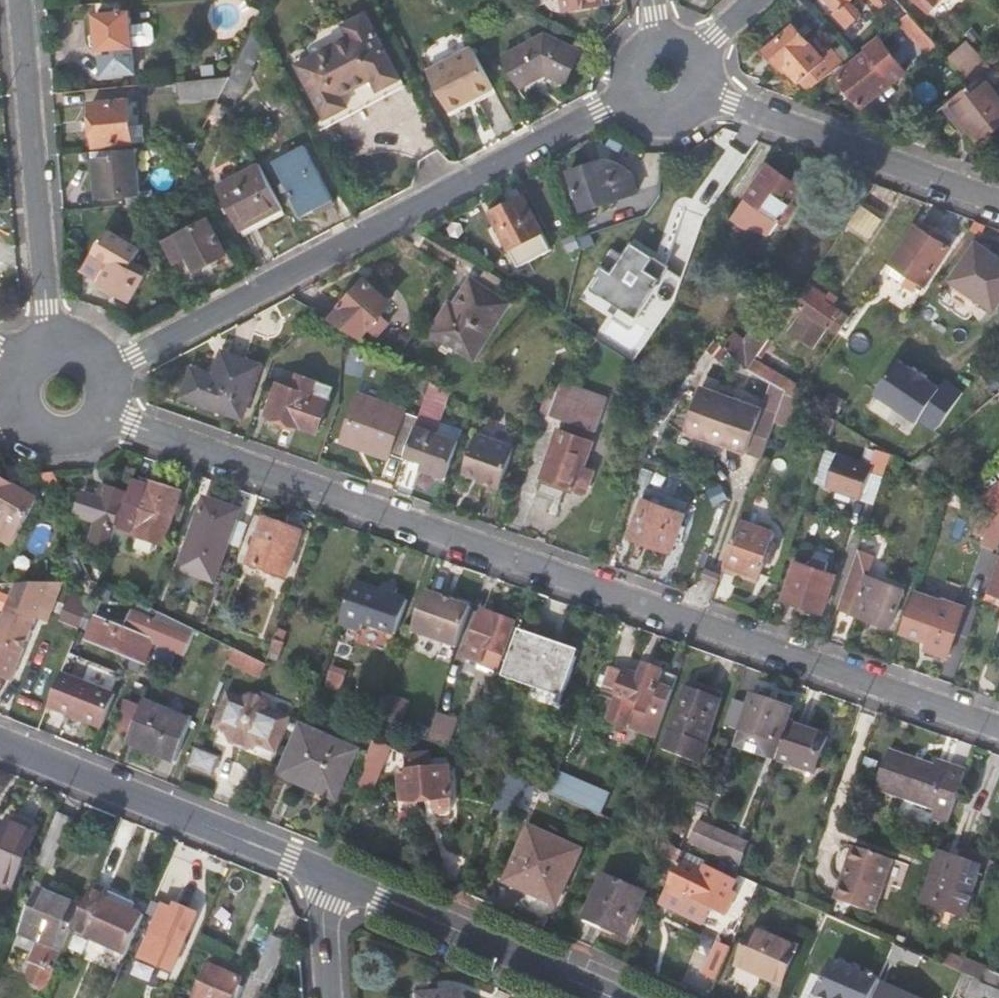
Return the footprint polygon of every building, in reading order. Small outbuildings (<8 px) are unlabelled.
[(607,0),(564,0),(566,12),(607,4),(607,0)] [(839,12),(837,13),(849,26),(862,14),(849,0),(828,0),(839,12)] [(933,12),(945,0),(921,0),(933,12)] [(134,8),(97,12),(100,49),(113,48),(137,46),(134,8)] [(298,61),(327,115),(402,75),(368,12),(346,24),(343,19),(319,32),(311,43),(315,52),(298,61)] [(909,12),(898,22),(927,56),(939,44),(909,12)] [(837,70),(821,52),(793,22),(765,49),(780,67),(784,65),(801,82),(804,81),(812,90),(837,70)] [(231,104),(265,39),(263,36),(257,25),(232,76),(224,90),(231,104)] [(547,32),(504,55),(521,87),(547,74),(566,84),(584,51),(547,32)] [(882,38),(839,72),(863,103),(906,68),(882,38)] [(830,44),(821,52),(837,70),(847,62),(830,44)] [(953,59),(975,82),(989,72),(993,69),(998,64),(998,48),(985,59),(971,44),(953,59)] [(137,46),(113,48),(113,53),(99,54),(101,77),(120,75),(125,75),(136,74),(139,74),(137,46)] [(428,70),(450,111),(494,87),(472,46),(428,70)] [(989,72),(975,82),(947,104),(962,127),(968,124),(980,141),(998,128),(998,86),(989,72)] [(407,82),(402,75),(327,115),(332,123),(407,82)] [(180,99),(222,95),(224,90),(232,76),(179,81),(180,99)] [(97,146),(137,142),(134,97),(94,101),(97,146)] [(320,212),(340,201),(309,144),(275,161),(303,212),(317,205),(320,212)] [(125,191),(126,203),(134,203),(156,201),(155,189),(143,190),(139,149),(97,153),(101,194),(125,191)] [(608,158),(569,169),(583,210),(639,191),(633,172),(626,165),(618,159),(608,158)] [(243,229),(286,207),(261,161),(219,183),(243,229)] [(804,186),(771,163),(735,215),(755,229),(760,224),(772,233),(782,217),(786,219),(794,207),(790,205),(804,186)] [(524,193),(491,210),(519,265),(552,248),(524,193)] [(849,222),(861,231),(875,210),(863,203),(849,222)] [(885,218),(875,210),(861,231),(872,238),(885,218)] [(177,263),(189,257),(197,271),(231,253),(212,215),(165,240),(177,263)] [(917,222),(891,260),(895,263),(890,270),(912,286),(917,279),(926,283),(951,246),(917,222)] [(152,267),(134,258),(141,244),(109,226),(96,250),(115,261),(104,282),(134,299),(152,267)] [(593,232),(582,236),(585,245),(578,268),(587,272),(598,243),(597,243),(593,232)] [(597,337),(638,360),(683,282),(667,274),(674,262),(624,234),(586,301),(610,315),(597,337)] [(952,279),(996,310),(998,305),(998,255),(977,241),(952,279)] [(504,297),(511,283),(486,267),(478,280),(472,276),(455,303),(450,300),(432,331),(476,357),(510,301),(504,297)] [(342,302),(333,315),(365,338),(374,326),(382,332),(392,318),(379,310),(393,291),(382,283),(381,285),(368,276),(347,305),(342,302)] [(888,282),(880,277),(860,308),(868,314),(888,282)] [(828,325),(839,332),(852,314),(826,297),(828,294),(809,281),(795,301),(805,309),(792,328),(814,343),(828,325)] [(737,353),(753,363),(757,357),(780,324),(764,314),(745,342),(737,353)] [(732,331),(724,343),(751,366),(753,363),(737,353),(745,342),(732,331)] [(728,351),(713,339),(681,387),(692,394),(718,358),(722,361),(728,351)] [(193,366),(182,396),(244,417),(264,362),(223,349),(214,373),(193,366)] [(788,380),(757,357),(753,363),(751,366),(772,380),(785,388),(795,395),(796,395),(803,385),(791,376),(788,380)] [(875,392),(918,421),(920,419),(942,386),(928,377),(930,375),(915,365),(914,367),(899,357),(875,392)] [(280,381),(268,413),(320,431),(335,381),(305,371),(299,387),(280,381)] [(599,428),(611,394),(564,378),(546,399),(543,409),(599,428)] [(942,386),(920,419),(937,431),(964,391),(947,379),(942,386)] [(728,441),(763,453),(774,421),(784,393),(785,388),(772,380),(763,406),(702,385),(688,427),(707,434),(708,429),(729,436),(728,441)] [(366,436),(363,445),(389,455),(391,451),(406,457),(407,452),(420,414),(359,393),(346,429),(366,436)] [(444,401),(427,393),(420,414),(407,452),(427,459),(425,465),(449,474),(461,438),(435,429),(444,401)] [(805,400),(784,393),(774,421),(790,426),(796,410),(801,413),(805,400)] [(661,416),(660,419),(664,420),(680,399),(675,395),(661,416)] [(832,416),(824,412),(818,429),(831,435),(836,421),(831,420),(832,416)] [(343,438),(363,445),(366,436),(346,429),(343,438)] [(480,430),(467,468),(482,473),(481,479),(502,486),(518,442),(480,430)] [(557,438),(539,492),(563,501),(569,485),(588,490),(596,465),(587,462),(594,443),(572,436),(570,443),(557,438)] [(884,470),(885,471),(891,454),(879,446),(876,452),(873,451),(870,458),(867,458),(867,463),(873,466),(884,470)] [(839,454),(829,484),(862,496),(863,493),(873,466),(867,463),(839,454)] [(884,470),(873,466),(863,493),(873,497),(878,482),(879,483),(884,470)] [(65,494),(54,471),(40,473),(53,500),(65,494)] [(15,543),(37,497),(0,476),(0,535),(15,543)] [(152,487),(135,481),(118,528),(133,533),(136,534),(133,542),(135,549),(150,554),(157,549),(159,542),(165,544),(183,491),(154,482),(152,487)] [(84,490),(75,514),(90,519),(87,527),(112,537),(124,503),(128,492),(104,483),(98,496),(84,490)] [(978,500),(986,504),(998,512),(998,483),(978,500)] [(231,541),(240,516),(243,508),(206,495),(180,569),(217,582),(231,541)] [(644,496),(631,536),(673,551),(687,511),(644,496)] [(986,504),(974,532),(985,537),(982,544),(998,550),(998,512),(986,504)] [(250,520),(240,516),(231,541),(242,545),(250,520)] [(265,516),(249,562),(288,577),(304,530),(265,516)] [(776,531),(740,518),(725,562),(761,575),(776,531)] [(133,533),(118,528),(111,547),(126,553),(133,533)] [(875,554),(859,548),(851,572),(852,572),(840,608),(891,626),(905,587),(868,575),(875,554)] [(784,597),(825,612),(837,572),(797,558),(784,597)] [(382,589),(357,581),(341,624),(360,631),(364,622),(398,634),(411,599),(397,595),(399,589),(384,583),(382,589)] [(46,582),(19,583),(0,630),(0,673),(13,678),(38,617),(32,614),(46,582)] [(38,617),(52,582),(46,582),(32,614),(38,617)] [(60,618),(82,627),(85,617),(89,608),(93,599),(70,589),(60,618)] [(473,606),(429,590),(415,631),(459,646),(473,606)] [(941,601),(916,593),(903,631),(927,639),(925,647),(948,656),(965,607),(942,599),(941,601)] [(85,617),(91,619),(95,611),(89,608),(85,617)] [(499,667),(516,620),(484,608),(467,655),(499,667)] [(188,653),(197,629),(172,617),(170,624),(145,614),(138,630),(101,615),(93,636),(124,650),(145,659),(147,659),(156,639),(188,653)] [(85,617),(82,627),(88,629),(91,619),(85,617)] [(579,647),(520,628),(518,634),(576,654),(579,647)] [(286,632),(279,629),(270,653),(279,656),(285,643),(283,642),(286,632)] [(566,690),(576,654),(518,634),(506,671),(566,690)] [(267,663),(235,647),(229,662),(261,677),(267,663)] [(145,659),(124,650),(121,656),(126,668),(139,673),(145,659)] [(635,723),(660,731),(678,675),(645,664),(642,674),(611,663),(604,684),(618,690),(607,718),(633,728),(635,723)] [(347,673),(334,668),(327,687),(340,691),(347,673)] [(118,692),(64,670),(51,704),(104,726),(118,692)] [(563,697),(566,690),(506,671),(504,677),(563,697)] [(688,686),(667,749),(703,762),(724,699),(688,686)] [(412,701),(393,692),(384,718),(404,727),(412,701)] [(260,739),(281,748),(293,720),(269,710),(265,700),(252,696),(241,699),(228,693),(217,722),(238,731),(236,737),(251,743),(260,739)] [(793,707),(755,693),(743,730),(781,743),(793,707)] [(115,729),(131,734),(143,704),(128,698),(115,729)] [(193,719),(145,698),(143,704),(131,734),(129,739),(177,759),(193,719)] [(461,719),(440,711),(431,738),(452,746),(461,719)] [(829,734),(792,721),(779,759),(817,773),(829,734)] [(303,725),(283,775),(337,799),(358,749),(303,725)] [(394,745),(376,738),(357,785),(375,792),(394,745)] [(221,751),(197,742),(190,759),(214,769),(221,751)] [(968,767),(937,756),(935,763),(890,748),(876,789),(935,810),(932,818),(948,824),(968,767)] [(431,751),(408,753),(409,768),(401,769),(403,802),(436,799),(437,809),(439,813),(444,815),(449,815),(453,812),(455,807),(454,797),(456,797),(453,765),(432,767),(431,751)] [(514,809),(527,781),(510,774),(497,802),(514,809)] [(564,798),(600,813),(604,802),(569,786),(564,798)] [(11,887),(37,829),(10,817),(0,840),(0,883),(11,887)] [(674,820),(665,841),(682,849),(690,828),(674,820)] [(690,847),(743,866),(752,841),(698,823),(690,847)] [(529,825),(505,880),(558,903),(582,848),(529,825)] [(987,849),(954,838),(951,843),(942,840),(935,859),(925,889),(968,904),(987,849)] [(666,845),(662,856),(677,862),(682,852),(666,845)] [(856,845),(836,899),(877,914),(896,859),(856,845)] [(704,873),(680,861),(666,893),(661,906),(678,914),(685,913),(689,905),(693,898),(726,914),(737,892),(732,889),(736,881),(707,867),(704,873)] [(604,875),(586,918),(628,937),(647,894),(604,875)] [(39,887),(31,904),(41,908),(47,890),(39,887)] [(118,903),(106,898),(107,896),(91,889),(84,905),(75,928),(91,935),(89,938),(129,955),(146,914),(118,903)] [(41,908),(31,904),(20,931),(54,944),(46,965),(38,963),(34,973),(41,976),(38,984),(49,989),(75,928),(84,905),(47,890),(41,908)] [(120,899),(108,894),(107,896),(106,898),(118,903),(120,899)] [(175,903),(172,908),(163,904),(140,954),(173,970),(197,913),(175,903)] [(753,928),(739,964),(784,983),(798,947),(753,928)] [(257,967),(273,975),(287,942),(272,935),(257,967)] [(704,974),(718,980),(732,946),(718,939),(704,974)] [(819,995),(825,997),(873,997),(881,980),(835,959),(819,995)] [(964,959),(960,970),(975,977),(998,988),(998,972),(964,959)] [(240,980),(210,966),(196,997),(232,997),(240,980)] [(975,977),(966,996),(972,997),(998,997),(998,988),(975,977)] [(876,997),(922,997),(883,981),(876,997)]
